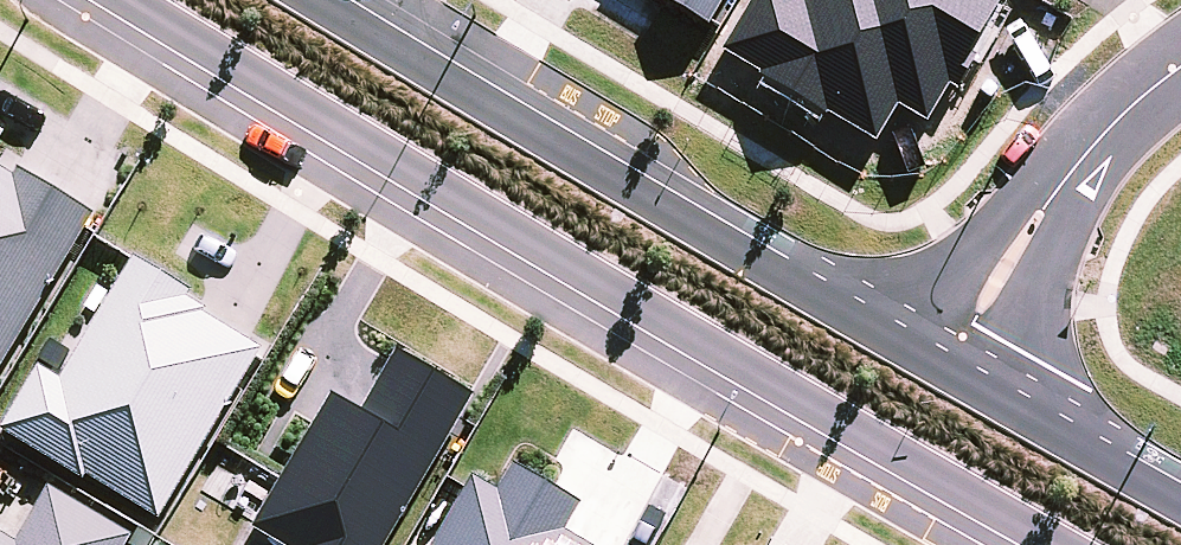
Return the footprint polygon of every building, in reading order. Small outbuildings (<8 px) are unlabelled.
[(728,0),(660,0),(658,2),(709,31),(728,0)] [(94,220),(16,173),(11,180),(0,173),(0,374),(86,233),(94,220)] [(159,523),(262,353),(205,318),(207,314),(188,303),(192,296),(134,261),(132,263),(60,382),(38,369),(0,432),(0,434),(83,485),(86,479),(159,523)] [(474,401),(395,355),(359,415),(330,398),(251,530),(276,544),(388,544),(461,423),(474,401)] [(565,535),(581,508),(513,467),(497,494),(471,480),(464,492),(433,544),(583,544),(565,535)] [(132,540),(48,490),(15,544),(129,544),(132,540)] [(0,537),(0,544),(14,544),(0,537)]
